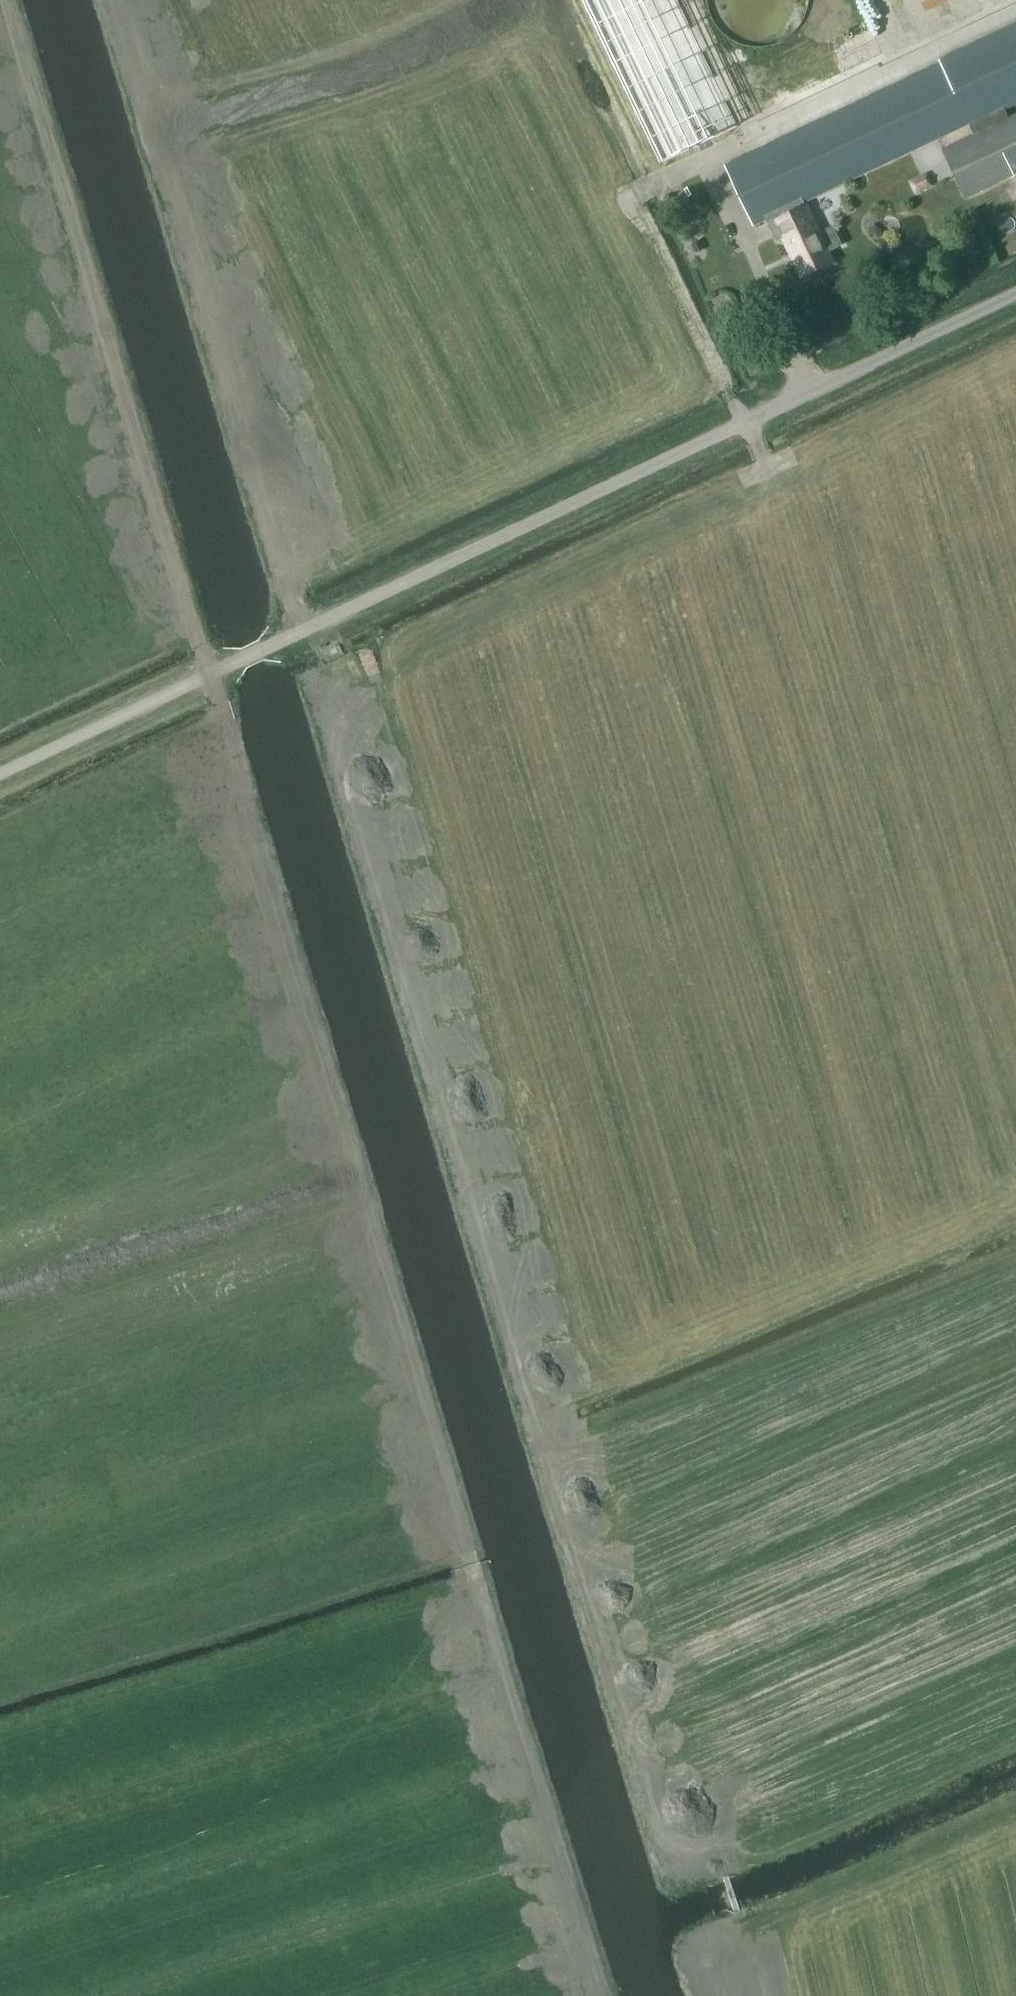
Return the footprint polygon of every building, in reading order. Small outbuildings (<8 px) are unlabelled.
[(625,87),(659,159),(732,125),(698,52),(673,0),(584,0),(625,87)] [(810,0),(707,0),(707,5),(710,14),(715,23),(721,30),(728,37),(736,41),(745,45),(755,46),(765,46),(774,44),(783,40),(791,35),(798,28),(804,21),(808,12),(810,2),(810,0)] [(783,240),(801,278),(832,263),(827,253),(840,247),(831,229),(819,235),(803,202),(939,137),(969,123),(974,134),(942,149),(965,198),(1015,173),(1015,114),(1008,118),(1004,107),(1015,102),(1015,26),(940,63),(941,66),(726,169),(753,226),(772,217),(775,224),(768,227),(776,243),(783,240)] [(927,172),(908,182),(915,195),(934,186),(927,172)] [(688,249),(691,256),(699,252),(696,245),(688,249)]
